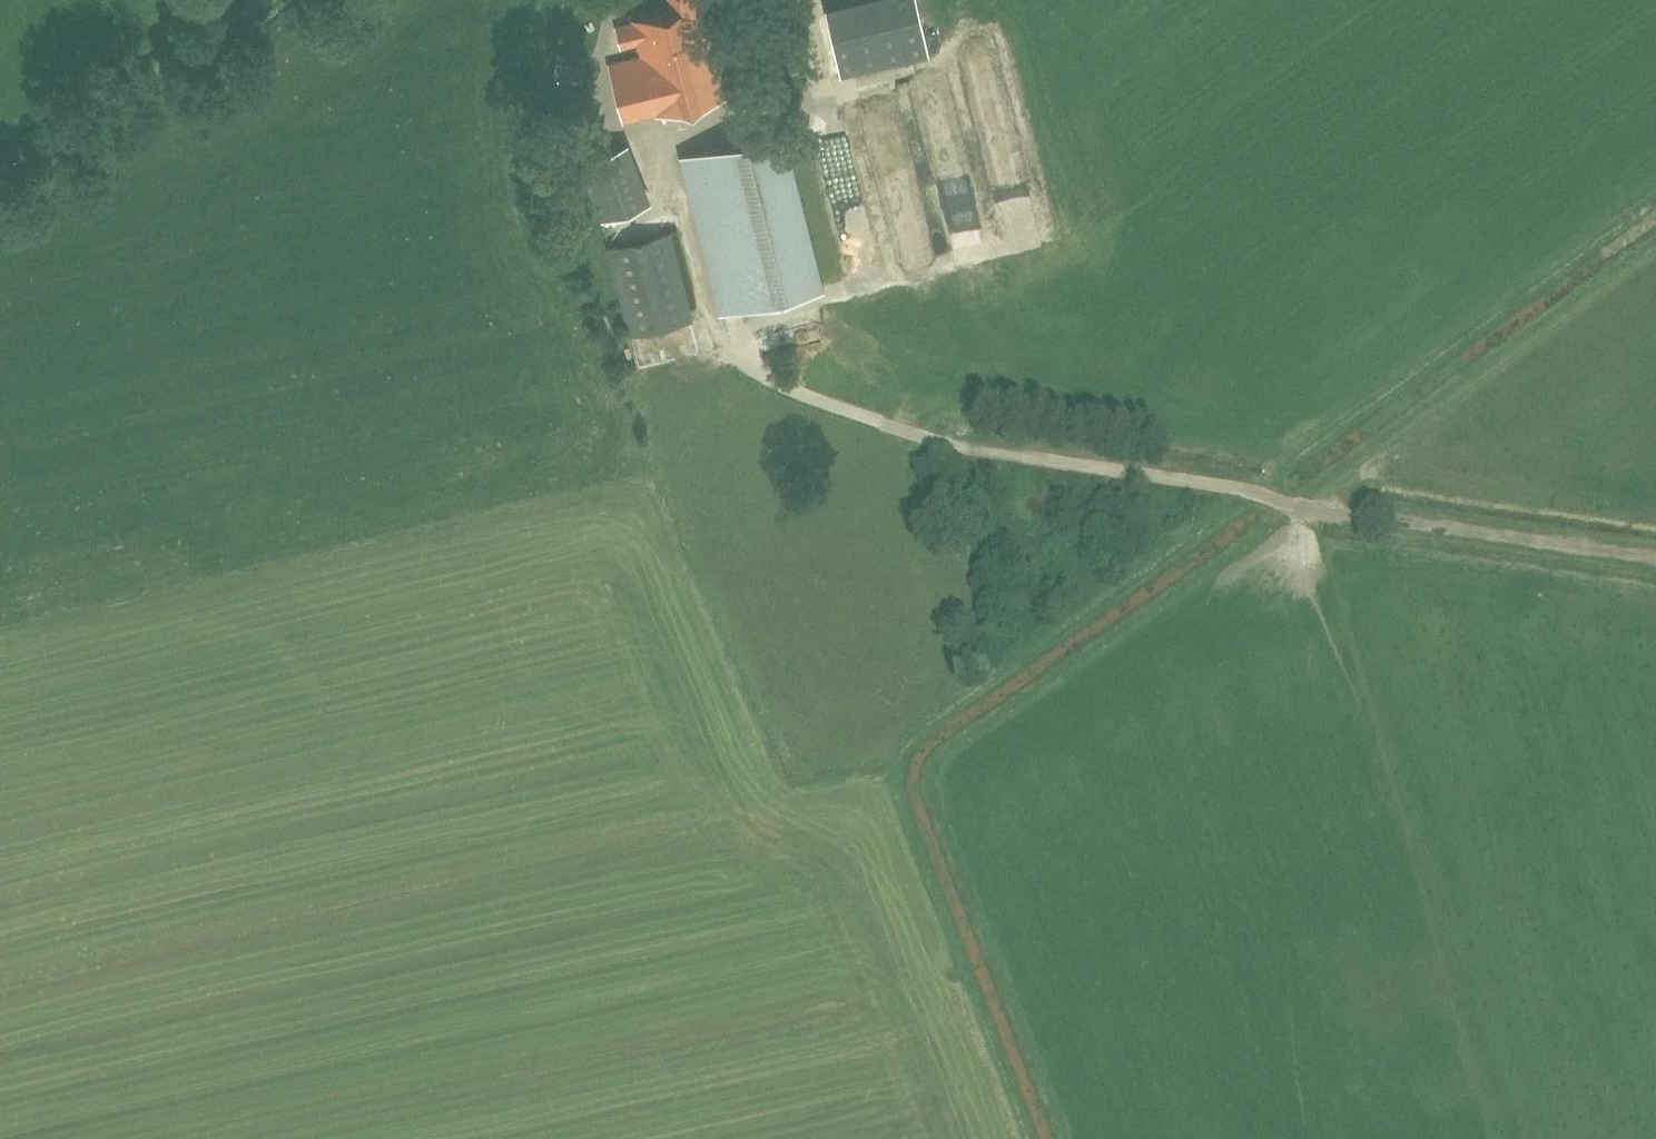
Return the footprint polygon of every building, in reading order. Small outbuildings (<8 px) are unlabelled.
[(632,23),(616,27),(621,47),(638,43),(641,56),(609,64),(624,122),(725,96),(700,0),(669,0),(672,12),(632,22),(632,23)] [(934,58),(923,0),(830,0),(832,12),(834,12),(837,30),(830,31),(837,65),(848,63),(850,74),(934,58)] [(902,120),(876,130),(885,154),(911,145),(902,120)] [(823,134),(836,197),(864,191),(850,128),(823,134)] [(723,311),(814,288),(774,133),(684,156),(723,311)] [(625,144),(579,162),(601,219),(647,201),(625,144)] [(629,335),(690,319),(668,232),(607,247),(629,335)]
